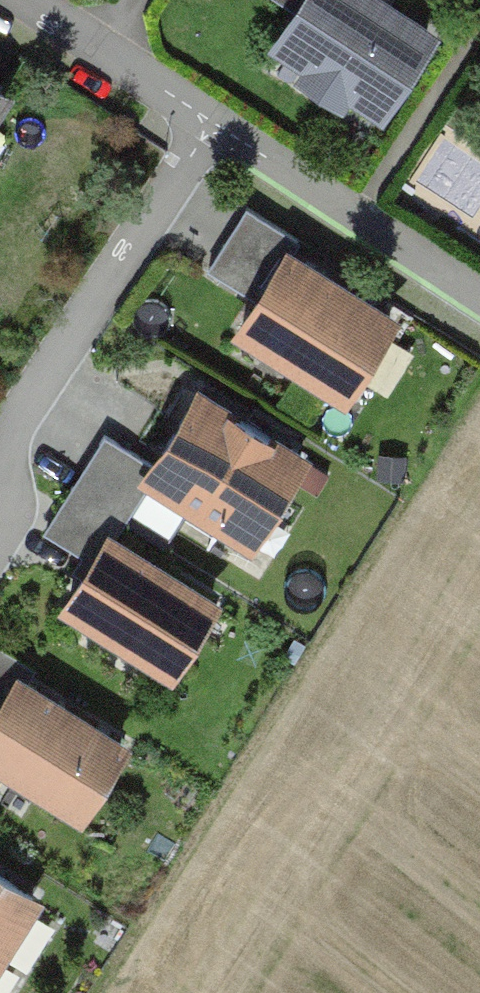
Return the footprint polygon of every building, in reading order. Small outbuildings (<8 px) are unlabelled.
[(281,38),(381,104),(427,35),(374,0),(306,0),(281,38)] [(344,391),(389,319),(287,254),(274,274),(224,242),(208,268),(259,301),(242,327),(344,391)] [(300,458),(199,395),(155,466),(149,476),(250,539),(300,458)] [(110,538),(155,466),(104,436),(59,507),(110,538)] [(211,602),(110,538),(69,603),(170,667),(211,602)] [(18,682),(29,664),(0,645),(0,675),(16,685),(18,682)] [(18,682),(16,685),(0,711),(0,760),(80,810),(120,746),(18,682)] [(32,897),(0,877),(0,948),(32,897)]
